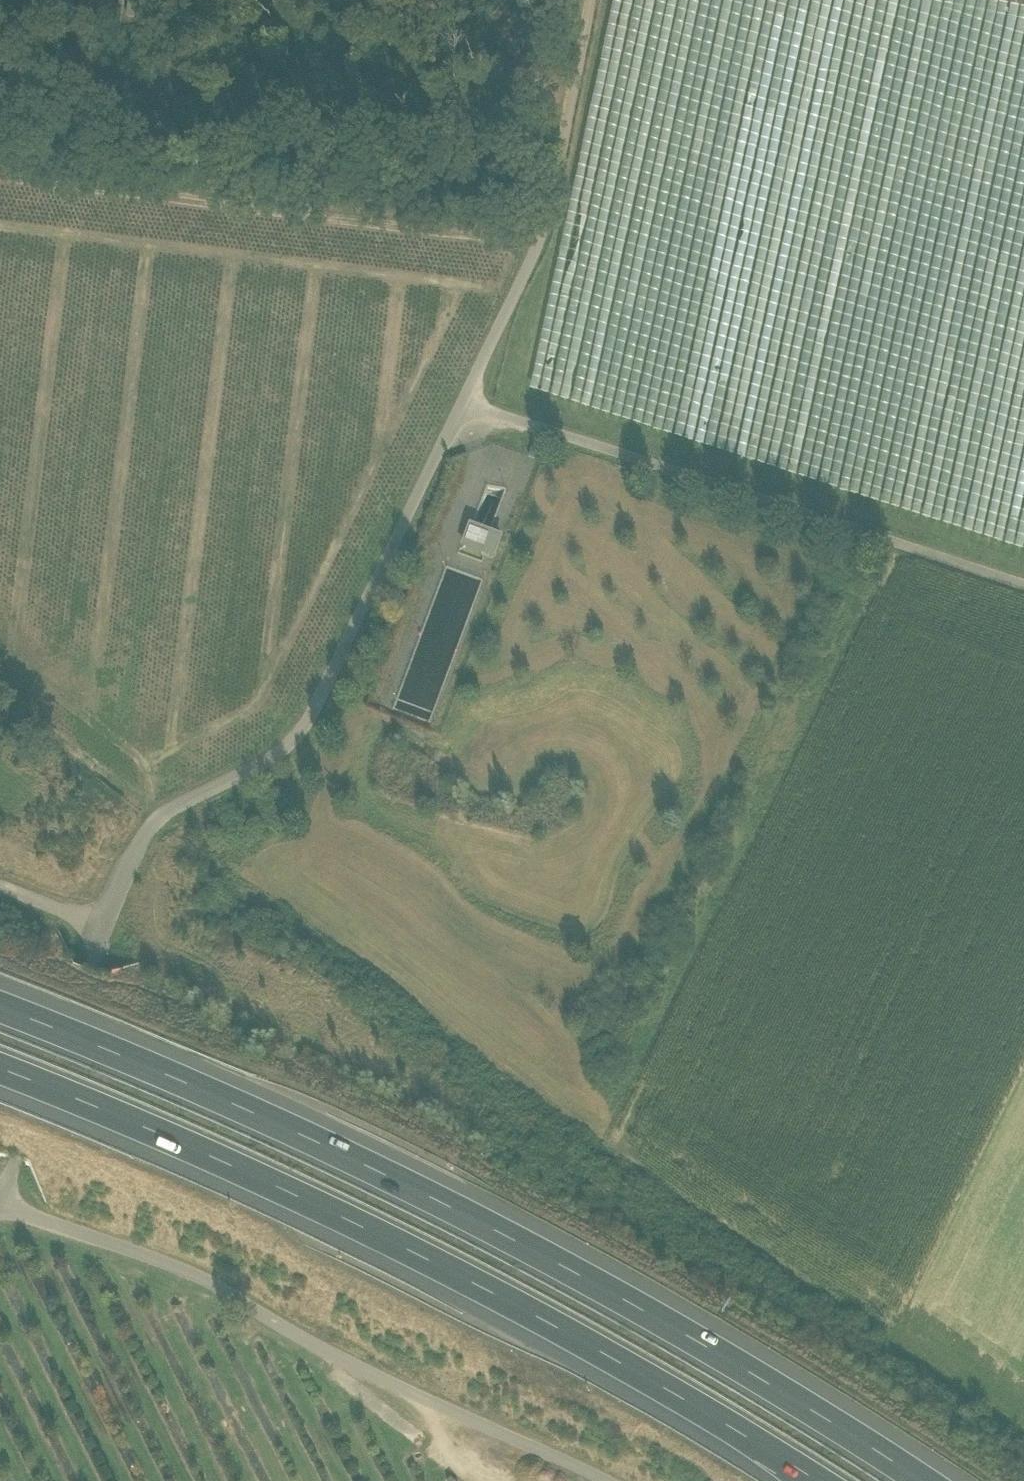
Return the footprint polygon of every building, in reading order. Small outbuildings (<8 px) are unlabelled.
[(471,528),(464,545),(493,556),(499,538),(471,528)]
